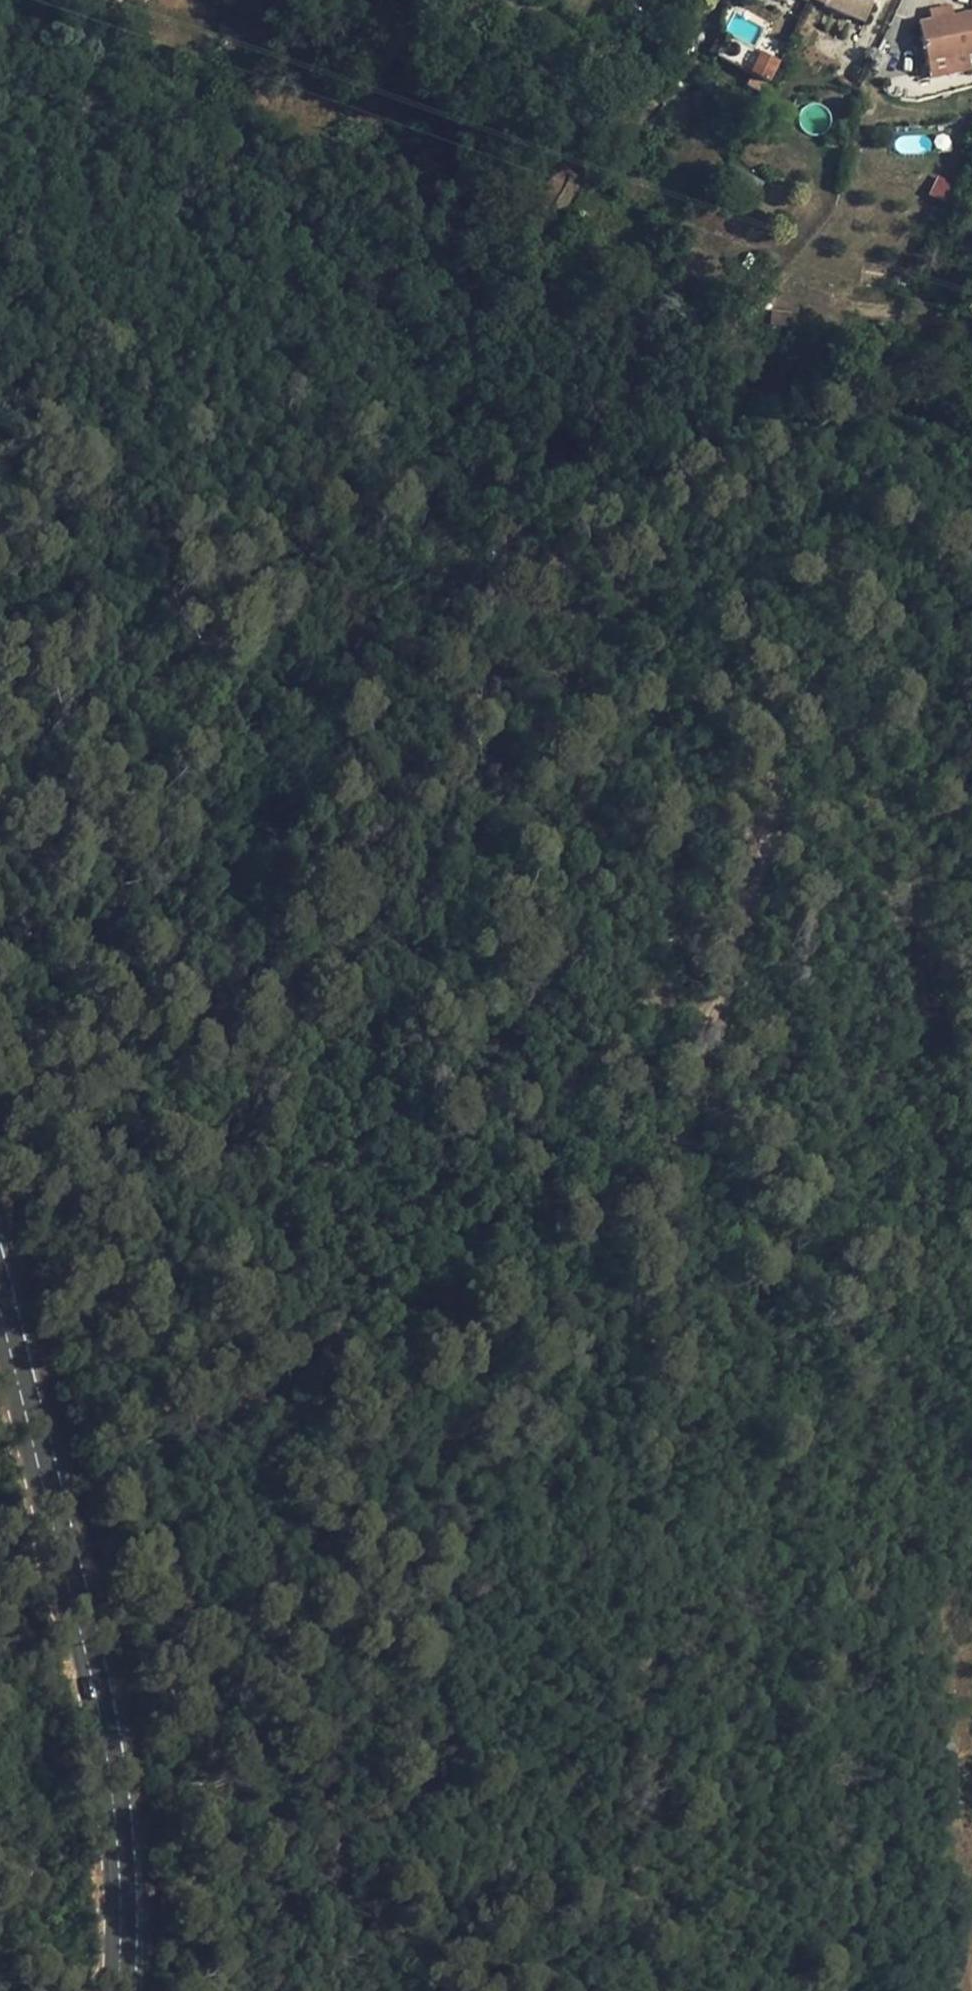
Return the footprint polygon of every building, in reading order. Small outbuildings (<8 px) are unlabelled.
[(865,17),(873,0),(823,0),(865,17)] [(918,22),(929,76),(949,72),(947,61),(971,56),(971,11),(918,22)] [(599,24),(612,30),(616,20),(603,14),(599,24)] [(768,327),(789,331),(790,314),(770,313),(768,327)]
